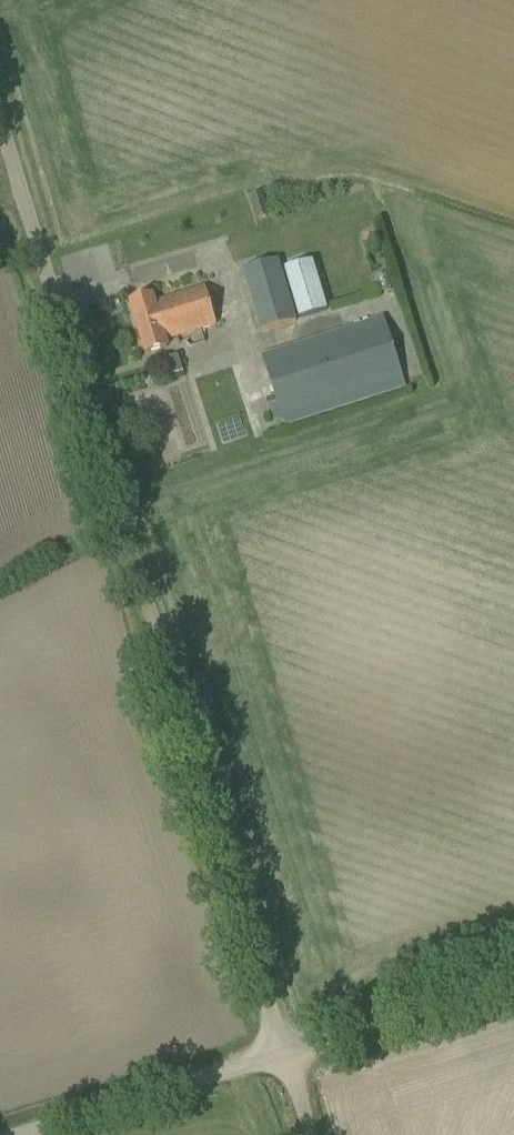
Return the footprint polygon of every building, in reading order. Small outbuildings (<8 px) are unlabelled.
[(257,207),(268,205),(265,184),(254,186),(257,207)] [(241,270),(247,291),(259,332),(298,320),(280,259),(241,270)] [(284,269),(287,278),(299,319),(328,310),(313,261),(284,269)] [(165,342),(216,327),(204,288),(154,303),(153,304),(165,342)] [(153,304),(154,303),(152,297),(131,303),(147,354),(167,348),(165,342),(153,304)] [(286,427),(406,388),(403,379),(384,318),(263,357),(272,386),(262,389),(265,400),(267,399),(273,421),(283,418),(286,427)] [(209,339),(190,338),(189,352),(208,353),(209,339)]
